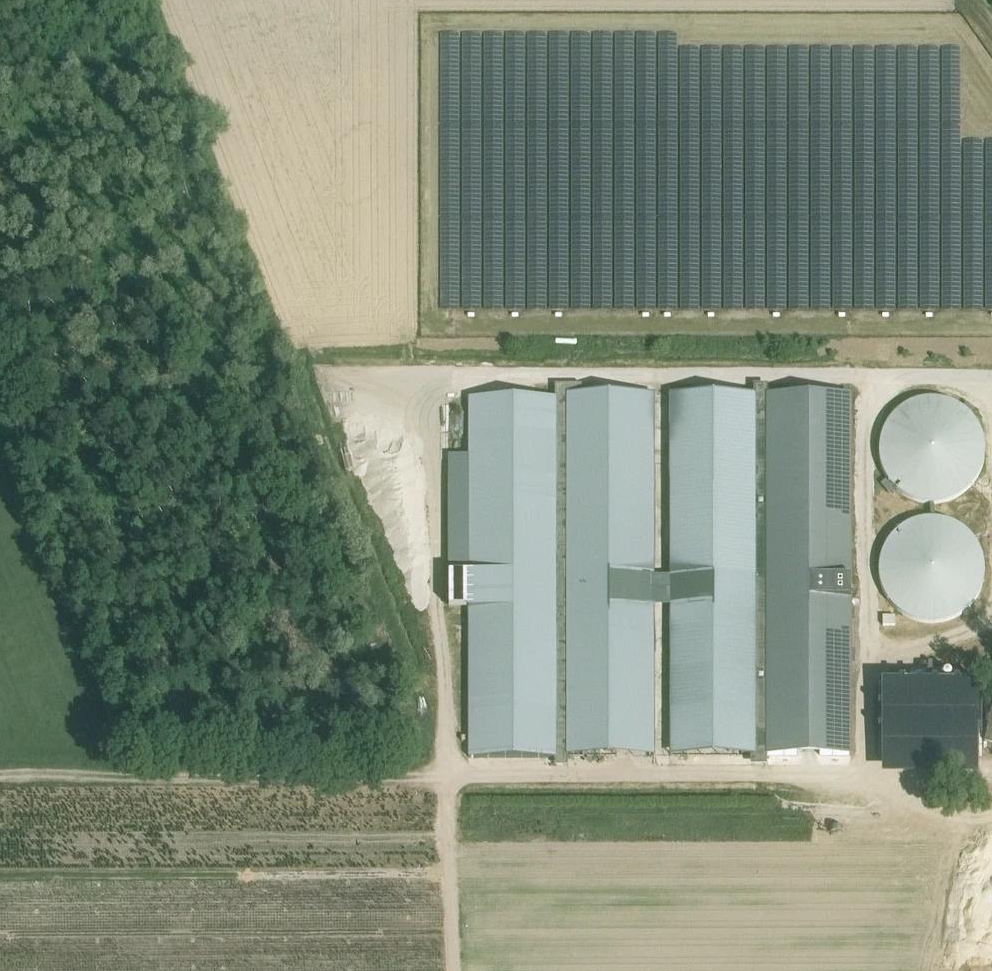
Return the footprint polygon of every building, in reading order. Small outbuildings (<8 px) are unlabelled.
[(530,391),(554,391),(554,382),(530,382),(530,391)] [(653,396),(469,397),(468,573),(449,573),(449,607),(468,608),(470,756),(654,756),(653,626),(653,396)] [(892,396),(882,493),(972,502),(982,405),(892,396)] [(768,397),(672,397),(672,585),(654,585),(653,626),(671,626),(671,756),(769,757),(768,397)] [(884,533),(881,578),(900,616),(946,619),(975,604),(978,555),(961,519),(951,524),(947,517),(921,515),(884,533)] [(879,725),(879,730),(882,730),(882,755),(979,755),(979,728),(982,728),(982,696),(979,696),(979,682),(960,682),(960,679),(956,679),(956,682),(937,682),(937,679),(933,679),(933,682),(921,682),(921,679),(917,679),(917,682),(905,682),(905,679),(901,679),(901,682),(882,682),(882,703),(878,703),(878,707),(882,707),(882,725),(879,725)]
